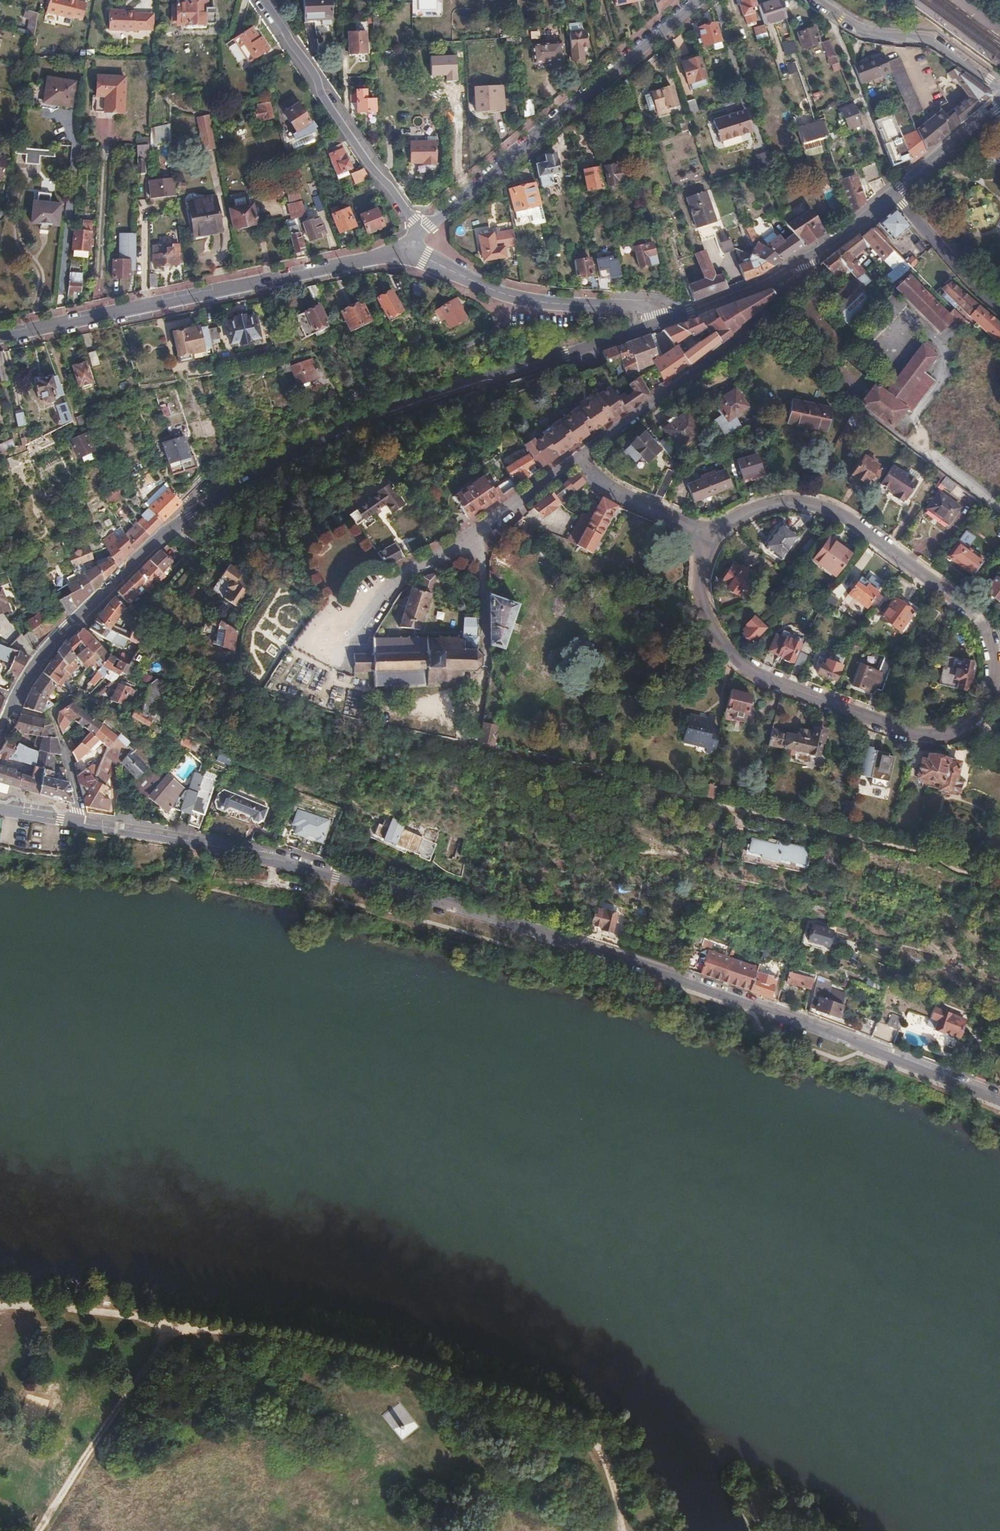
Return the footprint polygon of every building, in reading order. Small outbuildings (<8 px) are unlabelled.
[(72,18),(72,16),(83,17),(85,1),(78,0),(48,0),(46,14),(72,18)] [(304,20),(332,19),(332,0),(303,0),(304,20)] [(658,12),(672,0),(655,0),(658,12)] [(737,4),(740,5),(743,15),(744,15),(746,23),(755,21),(750,9),(755,7),(753,0),(736,0),(737,4)] [(780,0),(774,0),(758,6),(764,24),(786,17),(780,0)] [(187,27),(205,27),(205,24),(214,23),(213,8),(205,8),(205,3),(176,3),(177,6),(171,6),(171,22),(177,22),(177,24),(186,24),(187,27)] [(419,9),(420,16),(438,14),(437,7),(419,9)] [(153,31),(154,17),(135,17),(135,11),(122,11),(122,9),(110,8),(109,29),(153,31)] [(37,13),(24,9),(23,16),(30,17),(27,32),(34,33),(37,13)] [(569,31),(572,59),(584,57),(582,47),(587,46),(586,37),(585,37),(584,30),(581,30),(580,21),(578,19),(571,20),(569,22),(570,31),(569,31)] [(720,41),(715,23),(698,28),(704,46),(720,41)] [(258,36),(252,25),(233,37),(248,61),(269,48),(261,34),(258,36)] [(818,42),(813,25),(796,31),(801,48),(818,42)] [(769,40),(766,30),(762,32),(760,26),(753,28),(758,43),(769,40)] [(367,53),(366,30),(348,31),(349,54),(367,53)] [(838,61),(829,39),(820,43),(828,65),(838,61)] [(785,56),(796,51),(792,40),(781,44),(785,56)] [(532,44),(534,62),(561,59),(559,41),(532,44)] [(882,52),(852,64),(860,84),(891,72),(886,62),(882,52)] [(689,58),(688,61),(681,63),(687,84),(695,81),(697,88),(705,85),(704,79),(705,78),(699,57),(697,58),(695,57),(689,58)] [(891,72),(909,113),(920,109),(898,57),(886,62),(891,72)] [(789,74),(797,72),(795,63),(787,65),(789,74)] [(991,91),(956,67),(947,72),(951,79),(955,78),(969,96),(945,116),(939,109),(916,129),(916,130),(925,151),(990,97),(991,91)] [(124,77),(97,75),(95,110),(122,113),(124,77)] [(75,82),(48,76),(42,101),(70,106),(75,82)] [(630,94),(626,77),(619,83),(622,96),(630,94)] [(374,100),(366,100),(365,86),(356,86),(356,91),(350,91),(350,104),(357,104),(357,112),(375,111),(374,100)] [(474,88),(475,110),(503,109),(502,86),(474,88)] [(677,104),(671,86),(651,92),(652,95),(656,109),(658,115),(669,112),(668,107),(677,104)] [(656,109),(652,95),(644,97),(649,112),(656,109)] [(310,122),(293,97),(291,96),(279,103),(278,106),(296,132),(310,122)] [(523,98),(524,116),(533,114),(532,98),(523,98)] [(852,99),(852,98),(836,103),(839,110),(845,108),(852,127),(861,123),(854,104),(852,99)] [(686,102),(690,114),(697,111),(693,100),(686,102)] [(268,101),(259,103),(260,109),(255,110),(257,118),(263,117),(263,119),(271,117),(268,101)] [(753,130),(746,109),(714,119),(721,140),(753,130)] [(909,158),(902,137),(899,128),(897,128),(891,113),(874,119),(878,130),(886,126),(892,140),(883,144),(891,165),(909,158)] [(215,148),(208,114),(196,117),(202,150),(215,148)] [(693,128),(688,114),(679,118),(683,132),(693,128)] [(801,143),(818,138),(825,136),(820,121),(797,128),(801,143)] [(150,144),(169,143),(168,123),(150,126),(150,144)] [(316,129),(290,139),(295,152),(321,141),(316,129)] [(911,163),(925,151),(916,130),(902,137),(909,158),(911,163)] [(344,141),(339,132),(323,144),(326,151),(339,144),(344,141)] [(425,166),(430,166),(431,154),(435,153),(436,136),(425,136),(426,141),(411,141),(410,162),(425,163),(425,166)] [(827,142),(829,149),(844,143),(841,136),(827,142)] [(801,143),(805,156),(822,151),(818,138),(801,143)] [(169,143),(150,144),(148,144),(148,152),(162,151),(163,154),(170,153),(169,143)] [(148,152),(148,144),(137,144),(138,166),(144,166),(145,158),(147,158),(147,152),(148,152)] [(339,144),(326,151),(337,179),(345,175),(343,171),(350,168),(347,159),(346,160),(339,144)] [(54,150),(16,146),(15,153),(26,154),(25,163),(39,164),(40,155),(53,157),(54,150)] [(315,147),(305,151),(308,159),(318,155),(315,147)] [(560,172),(555,153),(545,155),(547,161),(536,164),(542,186),(553,183),(551,174),(560,172)] [(866,183),(882,177),(876,162),(862,168),(866,183)] [(622,183),(618,163),(604,166),(607,186),(622,183)] [(587,190),(603,187),(599,167),(583,170),(587,190)] [(369,177),(362,168),(350,173),(355,184),(369,177)] [(838,180),(845,200),(849,213),(849,214),(863,202),(855,174),(838,180)] [(175,196),(173,178),(148,181),(150,199),(175,196)] [(512,211),(514,211),(538,206),(534,184),(511,190),(512,198),(509,199),(512,211)] [(301,197),(297,186),(286,190),(290,201),(301,197)] [(715,219),(705,187),(686,194),(696,225),(715,219)] [(789,206),(780,210),(785,226),(792,234),(803,247),(836,227),(849,213),(845,200),(838,203),(834,189),(819,195),(818,194),(814,195),(814,194),(806,196),(789,206)] [(30,222),(57,225),(60,205),(50,203),(51,194),(38,192),(37,201),(33,201),(30,222)] [(223,232),(217,195),(186,200),(193,234),(201,233),(202,236),(223,232)] [(307,215),(302,200),(288,205),(292,219),(298,217),(304,216),(307,215)] [(247,205),(246,203),(234,206),(234,207),(229,208),(232,228),(255,224),(252,204),(247,205)] [(538,206),(514,211),(515,217),(517,218),(527,216),(529,223),(533,225),(539,224),(542,219),(538,206)] [(332,217),(339,233),(355,227),(348,209),(339,213),(336,207),(331,210),(333,215),(332,217)] [(382,225),(375,209),(359,216),(366,231),(367,231),(368,233),(370,233),(376,231),(377,229),(376,228),(382,225)] [(892,241),(909,226),(895,209),(878,223),(892,241)] [(304,222),(308,233),(310,239),(328,233),(324,222),(321,223),(319,218),(306,222),(304,216),(298,217),(299,224),(304,222)] [(74,230),(72,248),(88,250),(91,221),(82,221),(81,231),(74,230)] [(299,224),(303,235),(308,233),(304,222),(299,224)] [(749,242),(742,222),(724,228),(730,247),(734,246),(751,255),(773,266),(782,261),(757,242),(754,240),(749,242)] [(288,228),(295,253),(304,250),(297,225),(288,228)] [(724,228),(724,227),(714,230),(721,250),(730,247),(724,228)] [(906,263),(871,229),(861,237),(858,234),(833,254),(841,264),(844,267),(845,266),(855,278),(857,280),(864,274),(863,273),(866,270),(863,266),(860,269),(853,260),(870,246),(894,270),(886,277),(892,285),(911,268),(906,263)] [(515,247),(512,231),(478,236),(482,258),(487,261),(505,258),(503,248),(515,247)] [(803,247),(792,234),(784,241),(774,231),(757,242),(782,261),(803,248),(803,247)] [(130,269),(135,270),(136,233),(119,232),(118,259),(112,260),(112,278),(129,278),(130,269)] [(655,263),(648,235),(632,239),(638,267),(655,263)] [(177,262),(182,262),(181,254),(179,254),(178,244),(165,246),(165,248),(152,250),(154,267),(177,263),(177,262)] [(687,285),(692,301),(726,288),(726,286),(721,274),(714,276),(703,251),(694,253),(678,258),(683,272),(700,267),(704,279),(687,285)] [(841,264),(833,254),(822,263),(830,273),(841,264)] [(739,266),(744,280),(762,273),(773,266),(751,255),(749,260),(744,261),(744,263),(739,266)] [(597,278),(599,290),(622,292),(619,274),(616,258),(611,259),(610,257),(596,259),(600,278),(597,278)] [(912,257),(906,263),(911,268),(917,262),(912,257)] [(572,263),(577,289),(599,290),(597,278),(596,274),(590,274),(587,260),(572,263)] [(509,268),(510,280),(513,281),(520,283),(518,268),(509,268)] [(67,290),(82,291),(83,274),(69,272),(67,290)] [(619,274),(622,292),(630,292),(635,292),(632,272),(619,274)] [(149,289),(157,287),(155,274),(149,275),(149,289)] [(358,292),(365,288),(359,276),(351,277),(358,292)] [(968,323),(953,309),(947,315),(908,277),(897,289),(940,332),(952,320),(962,329),(968,323)] [(857,280),(855,278),(832,299),(839,307),(836,310),(839,314),(838,315),(847,326),(873,305),(858,289),(862,286),(857,280)] [(949,282),(940,288),(999,347),(999,324),(949,282)] [(316,284),(307,286),(313,302),(322,298),(316,284)] [(808,308),(825,296),(816,288),(787,316),(828,360),(838,350),(843,355),(848,350),(808,308)] [(774,294),(770,289),(698,317),(704,331),(706,337),(714,331),(721,344),(774,294)] [(401,310),(391,291),(377,298),(388,318),(401,310)] [(464,318),(453,301),(438,310),(449,328),(464,318)] [(369,320),(361,303),(341,312),(349,330),(353,329),(355,330),(367,324),(369,320)] [(328,327),(319,306),(295,316),(305,338),(328,327)] [(245,317),(245,315),(234,317),(234,319),(225,321),(230,343),(239,341),(239,344),(250,341),(250,339),(259,337),(254,316),(245,317)] [(704,331),(698,317),(676,325),(689,334),(692,336),(704,331)] [(207,325),(173,333),(178,355),(212,347),(211,344),(208,330),(207,325)] [(678,347),(679,349),(684,345),(681,341),(689,334),(676,325),(663,330),(676,348),(678,347)] [(216,328),(208,330),(211,344),(219,342),(216,328)] [(690,367),(721,344),(714,331),(706,337),(700,341),(682,354),(689,365),(690,367)] [(652,362),(663,382),(689,365),(682,354),(679,349),(678,347),(676,348),(664,357),(659,359),(650,335),(633,341),(637,371),(652,362)] [(933,351),(938,346),(928,339),(886,393),(875,385),(861,403),(894,425),(906,408),(911,412),(935,380),(925,372),(938,355),(933,351)] [(627,376),(637,371),(633,341),(602,352),(609,366),(621,361),(627,376)] [(0,350),(0,378),(1,382),(8,380),(2,350),(0,350)] [(98,363),(94,350),(88,352),(91,365),(98,363)] [(290,361),(281,364),(285,374),(293,371),(298,386),(319,379),(319,378),(324,376),(321,368),(316,370),(313,359),(292,366),(290,361)] [(90,381),(84,362),(72,365),(78,384),(90,381)] [(62,392),(56,374),(39,379),(38,376),(32,377),(39,399),(42,398),(45,401),(48,401),(51,401),(53,399),(54,395),(62,392)] [(597,395),(613,417),(649,392),(639,378),(629,386),(634,393),(627,398),(625,396),(619,400),(610,387),(597,395)] [(728,420),(748,406),(735,389),(715,403),(728,420)] [(595,430),(613,417),(597,395),(596,394),(587,400),(589,403),(581,409),(595,430)] [(830,409),(791,401),(786,421),(826,430),(830,409)] [(65,402),(53,406),(60,427),(72,423),(65,402)] [(163,419),(170,416),(167,406),(160,408),(163,419)] [(576,444),(595,430),(581,409),(570,417),(567,413),(559,419),(576,444)] [(15,413),(18,426),(25,424),(22,412),(15,413)] [(677,448),(701,430),(687,412),(664,430),(677,448)] [(85,415),(78,418),(80,423),(87,420),(85,415)] [(558,456),(576,444),(559,419),(550,425),(553,429),(544,436),(558,456)] [(94,451),(86,434),(70,441),(78,458),(94,451)] [(653,445),(651,442),(650,443),(643,435),(639,439),(638,438),(631,444),(636,450),(631,453),(638,460),(642,457),(647,462),(658,453),(652,446),(653,445)] [(539,469),(558,456),(544,436),(535,443),(531,438),(523,444),(539,469)] [(184,437),(173,441),(180,461),(190,458),(184,437)] [(14,448),(12,440),(0,444),(0,451),(14,448)] [(180,461),(173,441),(164,444),(169,464),(180,461)] [(743,477),(761,472),(756,455),(737,461),(743,477)] [(878,477),(883,470),(874,464),(876,460),(869,455),(866,459),(864,457),(852,474),(865,484),(873,473),(878,477)] [(515,475),(520,483),(527,478),(523,470),(532,465),(528,456),(505,469),(511,478),(515,475)] [(894,467),(882,485),(897,495),(894,498),(904,504),(918,483),(894,467)] [(716,474),(714,468),(698,475),(700,480),(687,485),(692,499),(728,484),(724,471),(716,474)] [(668,487),(676,473),(668,469),(660,483),(668,487)] [(583,483),(575,474),(552,492),(555,496),(556,497),(569,487),(572,490),(574,488),(575,489),(583,483)] [(453,497),(468,520),(502,496),(496,488),(493,491),(483,476),(453,497)] [(945,476),(940,484),(950,492),(956,484),(945,476)] [(349,517),(357,526),(385,504),(392,513),(404,503),(388,483),(376,492),(377,494),(349,517)] [(652,496),(661,500),(668,487),(660,483),(652,496)] [(170,488),(148,509),(161,522),(181,502),(170,488)] [(107,507),(123,501),(119,490),(103,495),(107,507)] [(555,496),(552,492),(532,507),(541,519),(555,508),(553,504),(554,502),(552,499),(555,496)] [(948,523),(959,507),(938,493),(927,509),(948,523)] [(590,553),(617,507),(602,499),(598,506),(575,545),(590,553)] [(148,509),(135,521),(136,522),(148,535),(151,531),(161,522),(148,509)] [(136,522),(125,533),(134,548),(148,535),(136,522)] [(781,558),(798,537),(781,524),(766,546),(781,558)] [(125,533),(121,525),(101,541),(113,551),(110,553),(111,556),(97,565),(103,579),(134,548),(125,533)] [(353,526),(346,531),(351,539),(358,534),(353,526)] [(834,576),(850,554),(829,539),(813,560),(834,576)] [(214,551),(199,540),(194,547),(209,558),(214,551)] [(356,545),(362,554),(370,549),(365,540),(356,545)] [(972,574),(983,559),(957,540),(947,556),(972,574)] [(388,548),(378,556),(385,566),(403,557),(391,542),(386,546),(388,548)] [(90,547),(66,557),(67,560),(71,567),(82,561),(94,556),(90,547)] [(171,563),(160,550),(139,571),(150,583),(171,563)] [(182,564),(200,569),(202,559),(185,554),(182,564)] [(82,561),(71,567),(74,573),(74,574),(82,570),(86,568),(82,561)] [(237,606),(254,580),(230,563),(221,575),(233,583),(225,596),(237,606)] [(742,598),(755,579),(749,576),(750,574),(739,567),(738,568),(732,564),(720,583),(726,587),(725,588),(735,595),(736,594),(742,598)] [(103,579),(97,565),(87,571),(86,568),(82,570),(84,573),(92,589),(103,579)] [(150,583),(139,571),(117,593),(124,600),(125,599),(135,590),(137,591),(141,588),(147,595),(155,588),(150,583)] [(999,603),(999,571),(990,585),(992,587),(988,594),(999,603)] [(69,584),(67,585),(74,598),(70,601),(73,607),(92,589),(84,573),(76,577),(74,574),(74,573),(66,577),(69,584)] [(437,575),(416,582),(416,590),(412,589),(400,629),(420,632),(437,575)] [(882,583),(870,575),(864,582),(868,585),(864,590),(856,583),(847,594),(865,607),(882,583)] [(37,580),(29,583),(33,596),(33,597),(41,593),(37,580)] [(363,604),(375,594),(366,583),(355,593),(363,604)] [(67,585),(57,591),(58,596),(49,603),(53,612),(47,616),(54,625),(55,624),(73,607),(70,601),(74,598),(67,585)] [(0,588),(0,613),(10,609),(1,587),(0,588)] [(829,593),(826,598),(820,606),(828,611),(837,600),(829,593)] [(490,596),(490,645),(503,649),(518,605),(490,596)] [(123,607),(114,597),(94,623),(108,630),(119,617),(118,615),(123,607)] [(888,602),(882,597),(874,608),(880,612),(888,602)] [(912,608),(907,605),(904,607),(894,599),(880,617),(899,631),(912,613),(910,611),(912,608)] [(54,625),(47,616),(40,606),(26,622),(31,630),(24,635),(33,650),(50,630),(49,628),(54,625)] [(233,652),(237,631),(211,616),(209,623),(219,628),(213,644),(233,652)] [(765,628),(754,617),(746,625),(749,628),(743,634),(751,642),(765,628)] [(364,687),(375,688),(376,686),(426,685),(427,687),(434,687),(434,682),(456,682),(460,680),(462,682),(463,681),(462,679),(463,672),(473,672),(474,675),(476,673),(475,671),(480,667),(483,668),(483,666),(481,666),(481,658),(484,657),(483,655),(480,656),(476,651),(477,649),(477,620),(464,618),(463,641),(457,638),(442,639),(442,635),(439,635),(439,639),(375,640),(375,638),(373,637),(373,654),(353,654),(353,672),(364,673),(364,687)] [(108,630),(94,623),(88,629),(109,643),(110,646),(114,644),(123,648),(127,639),(108,630)] [(100,646),(86,633),(81,628),(74,636),(84,648),(92,657),(100,646)] [(128,640),(141,646),(145,637),(132,630),(128,640)] [(767,651),(777,655),(785,637),(799,644),(801,639),(782,630),(779,637),(775,634),(767,651)] [(84,648),(74,636),(67,643),(74,653),(76,656),(84,648)] [(791,663),(799,644),(785,637),(777,655),(783,658),(783,659),(791,663)] [(804,640),(793,666),(801,670),(813,644),(804,640)] [(74,653),(67,643),(65,642),(58,652),(68,662),(64,668),(66,670),(68,674),(75,664),(71,658),(74,653)] [(6,661),(4,665),(7,666),(15,650),(0,643),(0,659),(6,661)] [(107,656),(100,646),(92,657),(89,661),(90,663),(97,670),(107,656)] [(89,661),(92,657),(84,648),(76,656),(86,669),(90,663),(89,661)] [(6,668),(15,674),(25,659),(28,655),(15,650),(7,666),(6,668)] [(68,662),(58,652),(51,661),(64,672),(66,670),(64,668),(68,662)] [(833,661),(842,664),(845,657),(836,654),(833,661)] [(969,671),(971,663),(941,655),(939,665),(942,666),(938,684),(964,691),(967,682),(969,683),(972,671),(969,671)] [(117,660),(107,656),(97,670),(104,676),(106,673),(117,660)] [(880,674),(887,676),(892,662),(886,658),(880,674)] [(117,660),(106,673),(111,678),(113,677),(121,672),(124,663),(117,660)] [(840,665),(825,660),(823,666),(819,664),(816,673),(835,680),(840,665)] [(64,672),(51,661),(42,673),(54,683),(55,684),(64,672)] [(876,685),(880,674),(860,665),(852,686),(870,692),(873,683),(876,685)] [(54,683),(42,673),(31,688),(45,699),(51,691),(55,684),(54,683)] [(115,687),(109,701),(120,706),(125,694),(130,695),(132,690),(118,684),(119,679),(113,677),(111,678),(106,683),(115,687)] [(140,714),(134,711),(132,718),(146,726),(151,718),(147,716),(167,684),(158,679),(148,687),(140,714)] [(45,699),(31,688),(22,708),(41,713),(53,705),(45,699)] [(750,696),(728,691),(724,709),(732,710),(730,720),(744,723),(750,696)] [(71,719),(78,710),(70,704),(58,712),(56,719),(65,741),(69,732),(67,729),(72,720),(71,719)] [(773,722),(776,707),(768,705),(764,720),(773,722)] [(93,735),(100,726),(78,710),(71,719),(72,720),(67,729),(69,732),(65,741),(71,754),(90,733),(93,735)] [(38,739),(44,720),(21,714),(13,727),(22,735),(38,739)] [(704,753),(713,755),(718,732),(710,729),(713,717),(707,715),(706,722),(697,720),(698,717),(688,715),(681,743),(705,748),(704,753)] [(151,718),(146,726),(151,729),(156,721),(151,718)] [(52,724),(44,720),(38,739),(41,740),(40,748),(40,754),(53,755),(59,755),(52,724)] [(480,738),(493,740),(496,728),(482,725),(480,738)] [(117,738),(100,726),(93,735),(90,733),(71,754),(74,762),(87,751),(99,739),(103,742),(97,749),(85,770),(93,781),(98,771),(104,755),(108,749),(117,739),(117,738)] [(785,748),(784,753),(792,754),(792,749),(808,753),(808,755),(818,757),(820,746),(819,745),(822,731),(813,729),(812,732),(798,729),(796,737),(777,733),(777,732),(771,731),(767,745),(773,747),(774,745),(785,748)] [(7,738),(0,751),(0,755),(34,766),(32,773),(26,772),(26,773),(22,772),(22,773),(9,769),(9,767),(6,766),(6,768),(0,766),(0,782),(10,785),(8,792),(35,800),(37,793),(39,770),(40,756),(21,746),(7,738)] [(126,748),(117,739),(108,749),(104,755),(120,765),(121,763),(130,752),(126,748)] [(40,754),(40,748),(23,740),(21,746),(40,756),(40,754)] [(141,752),(131,743),(126,748),(130,752),(121,763),(134,779),(128,785),(146,799),(147,796),(164,775),(141,752)] [(869,747),(862,745),(855,774),(870,778),(868,784),(883,787),(890,757),(884,755),(885,753),(869,749),(869,747)] [(54,771),(53,755),(40,754),(40,756),(39,770),(54,771)] [(957,792),(960,782),(953,780),(957,763),(927,757),(926,763),(921,761),(918,778),(940,783),(939,789),(941,790),(941,794),(947,795),(948,792),(950,792),(951,791),(957,792)] [(39,770),(37,793),(71,803),(66,785),(54,780),(54,771),(39,770)] [(85,770),(77,777),(79,784),(93,781),(85,770)] [(98,771),(93,781),(95,783),(83,801),(84,805),(106,809),(109,800),(100,799),(106,790),(103,787),(108,776),(98,771)] [(179,821),(185,823),(202,776),(191,772),(186,786),(179,788),(164,775),(147,796),(166,811),(169,807),(182,812),(179,821)] [(202,776),(185,823),(196,827),(214,780),(202,776)] [(260,822),(265,811),(224,790),(216,796),(215,801),(215,809),(223,812),(229,809),(249,818),(250,823),(256,825),(260,822)] [(322,846),(331,819),(297,809),(288,835),(322,846)] [(413,852),(421,836),(380,814),(372,829),(413,852)] [(777,860),(804,866),(808,849),(776,842),(775,845),(750,839),(747,853),(760,856),(760,858),(777,862),(777,860)] [(595,902),(585,937),(594,940),(595,936),(608,940),(617,908),(595,902)] [(808,939),(827,946),(832,931),(813,925),(808,939)] [(836,933),(827,955),(849,963),(858,941),(836,933)] [(897,951),(899,945),(870,935),(869,938),(878,942),(878,944),(897,951)] [(768,959),(771,952),(764,949),(762,956),(768,959)] [(709,953),(700,975),(721,981),(729,959),(709,953)] [(729,959),(721,981),(748,991),(757,970),(757,969),(729,959)] [(757,970),(748,991),(770,998),(778,978),(757,970)] [(809,988),(812,977),(789,972),(787,982),(809,988)] [(816,976),(808,1010),(808,1011),(813,1013),(815,1009),(823,985),(843,992),(844,987),(816,976)] [(823,985),(815,1009),(837,1016),(842,1002),(841,1001),(843,992),(823,985)] [(784,988),(780,1001),(791,1005),(796,992),(784,988)] [(926,1026),(957,1038),(964,1020),(933,1008),(926,1026)] [(875,1022),(871,1036),(889,1043),(899,1017),(891,1013),(886,1025),(876,1021),(875,1022)] [(863,1017),(858,1031),(871,1036),(875,1022),(863,1017)] [(383,1413),(399,1440),(418,1428),(402,1402),(383,1413)]
